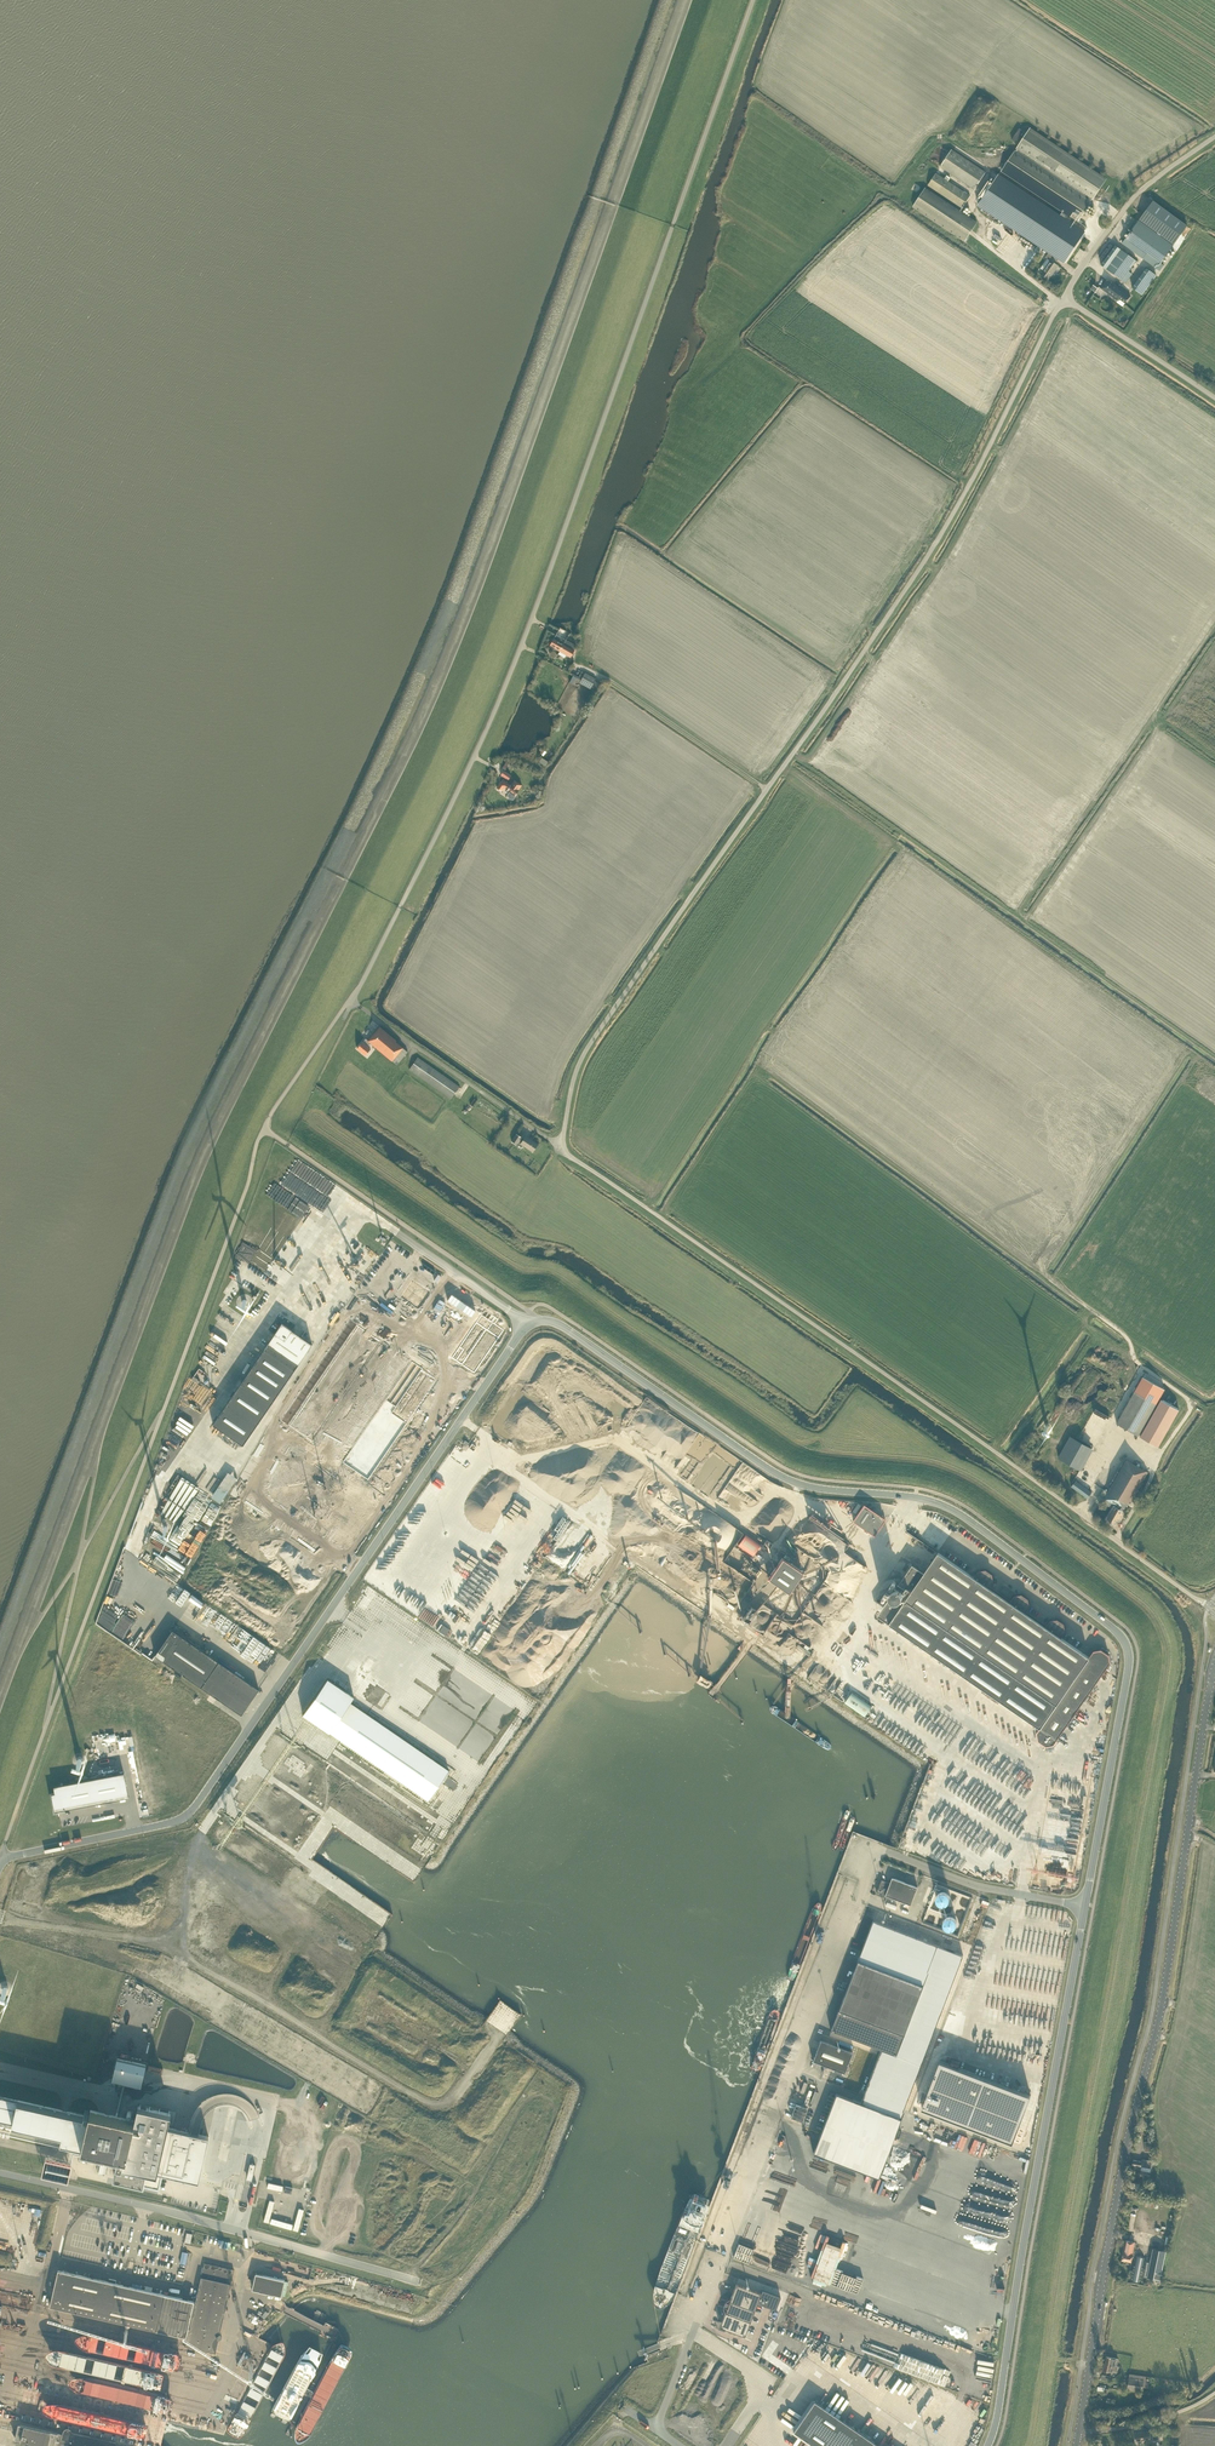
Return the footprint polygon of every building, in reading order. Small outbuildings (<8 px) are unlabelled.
[(1031,129),(1002,172),(1062,212),(1076,222),(1077,221),(1105,179),(1031,129)] [(974,190),(986,173),(951,150),(940,167),(974,190)] [(962,209),(970,196),(936,173),(928,186),(962,209)] [(988,182),(978,197),(982,199),(978,205),(1064,262),(1087,228),(1077,221),(1076,222),(1062,212),(1059,217),(997,176),(992,184),(988,182)] [(964,242),(966,238),(976,223),(926,189),(913,208),(964,242)] [(1138,221),(1173,244),(1183,230),(1150,206),(1138,221)] [(1137,221),(1123,241),(1158,266),(1172,245),(1137,221)] [(1101,265),(1122,281),(1122,280),(1126,283),(1132,274),(1128,272),(1136,261),(1115,246),(1101,265)] [(1058,266),(1055,264),(1058,260),(1048,253),(1045,258),(1048,260),(1047,262),(1046,261),(1040,269),(1043,271),(1040,274),(1048,280),(1058,266)] [(1146,268),(1132,288),(1142,295),(1156,276),(1146,268)] [(1110,283),(1107,280),(1101,288),(1104,290),(1118,300),(1118,299),(1125,303),(1130,296),(1117,286),(1111,282),(1110,283)] [(560,627),(556,635),(566,640),(570,633),(560,627)] [(549,646),(570,658),(576,646),(566,640),(556,635),(549,646)] [(581,679),(592,685),(595,679),(584,673),(581,679)] [(545,766),(548,762),(542,758),(539,762),(545,766)] [(508,781),(511,776),(501,769),(498,774),(508,781)] [(514,780),(510,785),(506,782),(507,782),(503,779),(497,788),(501,791),(503,788),(507,790),(509,792),(506,796),(512,800),(515,796),(519,791),(518,790),(522,785),(514,780)] [(362,1042),(360,1045),(357,1048),(365,1055),(371,1049),(368,1047),(371,1043),(392,1061),(397,1065),(407,1052),(395,1042),(396,1041),(380,1027),(368,1041),(366,1039),(363,1043),(362,1042)] [(451,1099),(459,1087),(418,1058),(409,1070),(451,1099)] [(521,1137),(516,1134),(511,1141),(516,1145),(521,1137)] [(533,1152),(538,1144),(526,1136),(520,1144),(533,1152)] [(282,1324),(213,1425),(243,1445),(312,1345),(282,1324)] [(1143,1377),(1134,1392),(1116,1423),(1138,1436),(1141,1431),(1143,1432),(1140,1437),(1158,1447),(1179,1410),(1161,1400),(1145,1428),(1143,1427),(1164,1389),(1143,1377)] [(1092,1448),(1070,1437),(1059,1458),(1080,1470),(1092,1448)] [(1129,1504),(1148,1472),(1126,1460),(1108,1492),(1103,1489),(1099,1496),(1104,1499),(1116,1506),(1107,1520),(1114,1524),(1116,1520),(1118,1521),(1124,1512),(1123,1511),(1128,1504),(1129,1504)] [(1075,1481),(1071,1487),(1087,1498),(1091,1493),(1075,1481)] [(855,1514),(861,1505),(858,1503),(852,1512),(855,1514)] [(884,1518),(883,1519),(864,1506),(853,1521),(864,1529),(864,1530),(867,1532),(867,1531),(874,1535),(883,1521),(885,1521),(885,1522),(886,1522),(885,1521),(885,1520),(885,1519),(885,1518),(885,1517),(885,1518),(884,1518)] [(753,1556),(763,1543),(747,1532),(738,1544),(753,1556)] [(894,1580),(882,1597),(885,1599),(887,1596),(898,1603),(904,1593),(905,1594),(909,1589),(912,1591),(889,1624),(1040,1728),(1037,1733),(1038,1741),(1046,1746),(1054,1745),(1110,1663),(1109,1655),(1101,1650),(1093,1651),(1089,1657),(1061,1638),(1065,1632),(1064,1624),(1057,1620),(1050,1621),(1047,1625),(1026,1611),(1029,1607),(1028,1599),(1021,1595),(1014,1596),(1011,1600),(990,1586),(993,1582),(992,1574),(985,1570),(978,1571),(974,1577),(938,1553),(924,1573),(912,1565),(896,1587),(894,1586),(896,1582),(894,1580)] [(782,1558),(768,1578),(788,1592),(802,1571),(782,1558)] [(368,1587),(360,1603),(367,1607),(375,1591),(368,1587)] [(155,1656),(242,1715),(259,1690),(172,1631),(155,1656)] [(796,1647),(808,1656),(809,1655),(811,1657),(813,1654),(808,1650),(809,1648),(806,1645),(804,1648),(798,1644),(796,1647)] [(327,1679),(303,1714),(428,1801),(449,1771),(350,1703),(354,1697),(327,1679)] [(872,1707),(852,1693),(844,1703),(865,1717),(872,1707)] [(124,1773),(54,1787),(55,1793),(59,1811),(129,1797),(124,1773)] [(886,1895),(911,1905),(918,1887),(892,1878),(890,1883),(882,1880),(876,1894),(885,1897),(886,1895)] [(939,1898),(951,1899),(951,1884),(939,1884),(939,1898)] [(947,1908),(946,1925),(957,1926),(958,1908),(947,1908)] [(937,1945),(873,1921),(838,2010),(903,2035),(937,1945)] [(1068,1936),(1065,1935),(1064,1939),(1071,1941),(1074,1926),(1070,1926),(1068,1936)] [(919,1999),(916,2007),(930,2012),(932,2006),(924,2004),(925,2001),(919,1999)] [(838,2010),(831,2030),(895,2055),(903,2035),(838,2010)] [(799,2052),(806,2033),(800,2030),(798,2036),(803,2038),(802,2041),(797,2039),(793,2050),(799,2052)] [(820,2040),(812,2061),(844,2073),(852,2052),(820,2040)] [(113,2078),(142,2084),(146,2065),(117,2058),(113,2078)] [(939,2063),(921,2111),(1012,2146),(1030,2098),(939,2063)] [(157,2070),(163,2071),(164,2068),(151,2064),(149,2071),(156,2073),(157,2070)] [(836,2094),(813,2153),(878,2178),(901,2119),(836,2094)] [(1,2120),(0,2126),(9,2129),(10,2123),(62,2135),(61,2141),(82,2146),(80,2153),(118,2162),(114,2178),(158,2188),(162,2173),(198,2181),(208,2137),(167,2128),(171,2114),(169,2114),(169,2112),(140,2105),(140,2107),(138,2106),(135,2121),(90,2110),(89,2117),(0,2096),(0,2120),(1,2120)] [(795,2101),(790,2115),(802,2119),(807,2106),(795,2101)] [(328,2123),(333,2124),(337,2109),(333,2108),(328,2123)] [(782,2127),(774,2151),(785,2154),(793,2131),(782,2127)] [(760,2151),(765,2141),(759,2138),(754,2148),(760,2151)] [(71,2174),(74,2154),(63,2152),(63,2158),(65,2159),(64,2162),(58,2161),(58,2157),(60,2158),(61,2152),(49,2150),(45,2170),(71,2174)] [(1141,2166),(1143,2166),(1143,2167),(1151,2168),(1152,2161),(1144,2159),(1144,2160),(1142,2159),(1142,2162),(1133,2160),(1132,2165),(1134,2166),(1134,2167),(1141,2169),(1141,2166)] [(250,2162),(246,2178),(251,2179),(255,2163),(250,2162)] [(100,2164),(98,2173),(105,2175),(107,2166),(100,2164)] [(280,2216),(287,2218),(292,2200),(285,2198),(280,2216)] [(300,2230),(305,2208),(300,2207),(299,2211),(292,2209),(290,2217),(297,2219),(295,2229),(300,2230)] [(987,2230),(991,2218),(975,2212),(970,2224),(987,2230)] [(272,2224),(293,2227),(294,2222),(273,2218),(272,2224)] [(239,2250),(241,2243),(229,2241),(228,2248),(239,2250)] [(1132,2254),(1135,2242),(1126,2241),(1123,2252),(1122,2260),(1131,2262),(1133,2254),(1132,2254)] [(1150,2261),(1149,2268),(1147,2277),(1160,2279),(1166,2251),(1153,2248),(1150,2261)] [(184,2250),(182,2262),(188,2263),(190,2251),(184,2250)] [(812,2254),(825,2259),(827,2256),(813,2250),(812,2254)] [(58,2270),(50,2306),(186,2337),(188,2337),(186,2346),(215,2353),(234,2270),(204,2263),(196,2302),(58,2270)] [(252,2289),(281,2296),(285,2280),(256,2274),(252,2289)] [(724,2327),(724,2328),(745,2336),(757,2303),(775,2310),(780,2297),(762,2290),(761,2293),(736,2284),(728,2304),(727,2304),(727,2303),(726,2303),(725,2303),(725,2304),(724,2304),(724,2305),(724,2306),(725,2306),(726,2307),(727,2307),(727,2306),(721,2323),(722,2323),(722,2324),(723,2327),(724,2327)] [(919,2295),(913,2307),(925,2312),(931,2300),(919,2295)] [(879,2305),(877,2311),(883,2314),(885,2307),(879,2305)] [(257,2336),(264,2307),(257,2306),(250,2334),(257,2336)] [(791,2339),(793,2332),(773,2324),(771,2331),(791,2339)] [(988,2337),(986,2347),(996,2349),(998,2339),(988,2337)] [(183,2385),(186,2370),(85,2353),(82,2368),(183,2385)] [(1106,2356),(1104,2363),(1116,2366),(1117,2360),(1113,2359),(1113,2358),(1106,2356)] [(1116,2366),(1104,2363),(1103,2370),(1110,2372),(1110,2371),(1117,2373),(1118,2366),(1116,2366)] [(1149,2388),(1151,2377),(1129,2374),(1127,2390),(1142,2392),(1143,2387),(1149,2388)] [(814,2401),(793,2431),(815,2445),(880,2445),(814,2401)] [(15,2439),(45,2445),(115,2445),(116,2443),(71,2432),(71,2433),(67,2432),(66,2435),(18,2424),(17,2430),(15,2429),(13,2431),(15,2433),(16,2433),(15,2439)] [(1149,2431),(1135,2433),(1134,2433),(1135,2441),(1150,2438),(1151,2440),(1159,2439),(1158,2429),(1149,2430),(1149,2431)]
